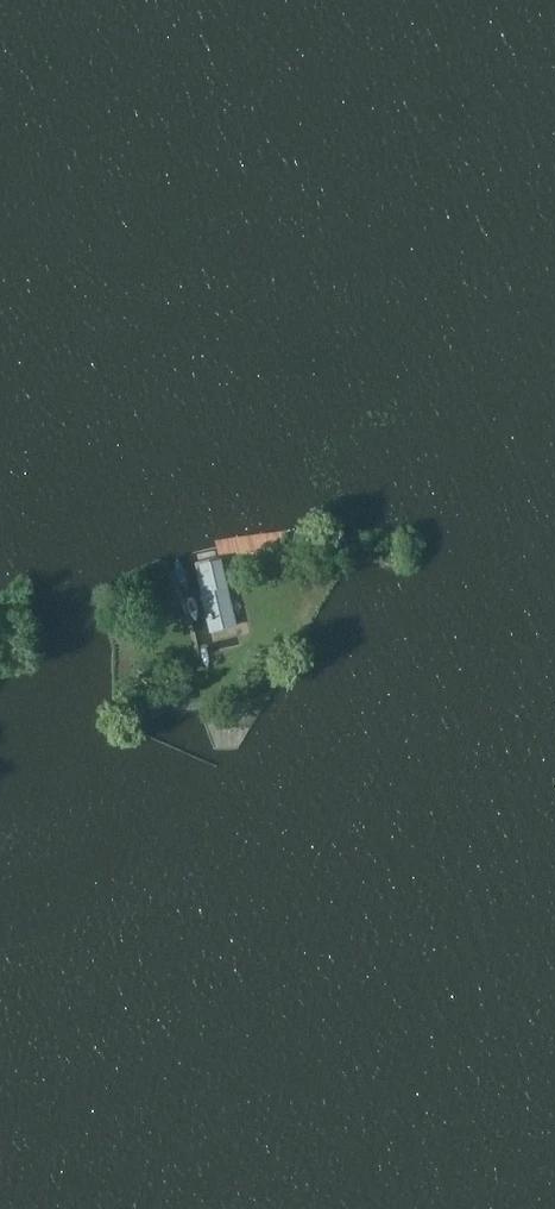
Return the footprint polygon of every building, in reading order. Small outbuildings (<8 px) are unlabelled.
[(193,561),(209,632),(236,626),(220,555),(193,561)]
